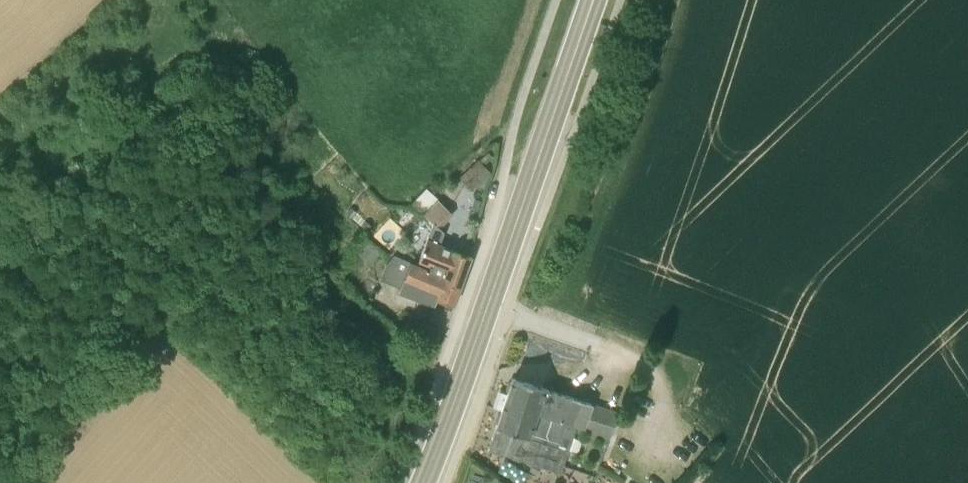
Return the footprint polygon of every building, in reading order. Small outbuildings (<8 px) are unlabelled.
[(461,177),(473,190),(484,180),(471,167),(461,177)] [(416,199),(441,223),(455,208),(429,184),(416,199)] [(458,293),(470,257),(439,246),(445,233),(433,223),(418,262),(429,273),(445,277),(442,289),(458,293)] [(368,242),(357,255),(370,266),(381,253),(368,242)] [(423,295),(453,305),(458,293),(442,289),(445,277),(429,273),(418,262),(417,263),(392,253),(380,280),(400,288),(398,292),(421,301),(423,295)] [(611,439),(619,413),(512,377),(511,381),(508,382),(506,388),(508,391),(501,411),(497,413),(496,419),(497,423),(488,449),(562,474),(576,430),(563,425),(564,424),(611,439)]
